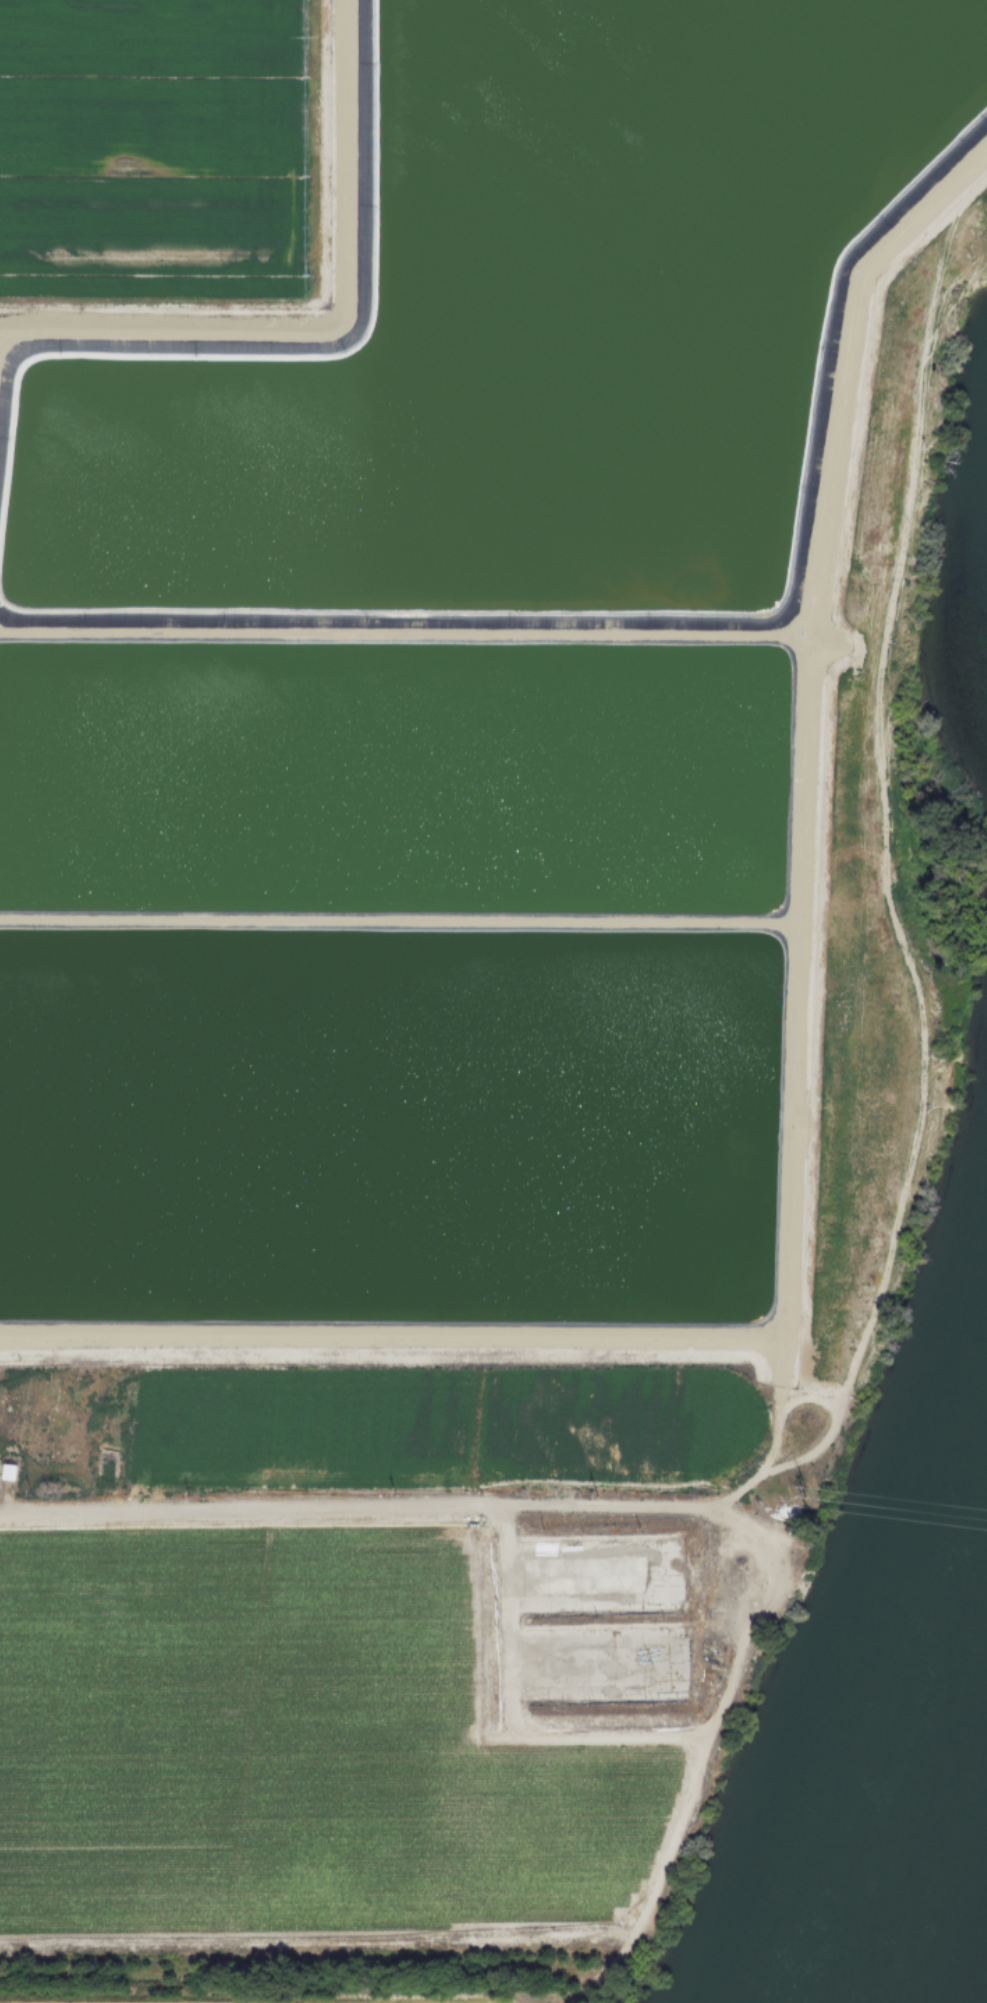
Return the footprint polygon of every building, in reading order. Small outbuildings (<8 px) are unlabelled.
[(13,1481),(0,1480),(0,1472),(1,1465),(14,1467),(13,1481)]
